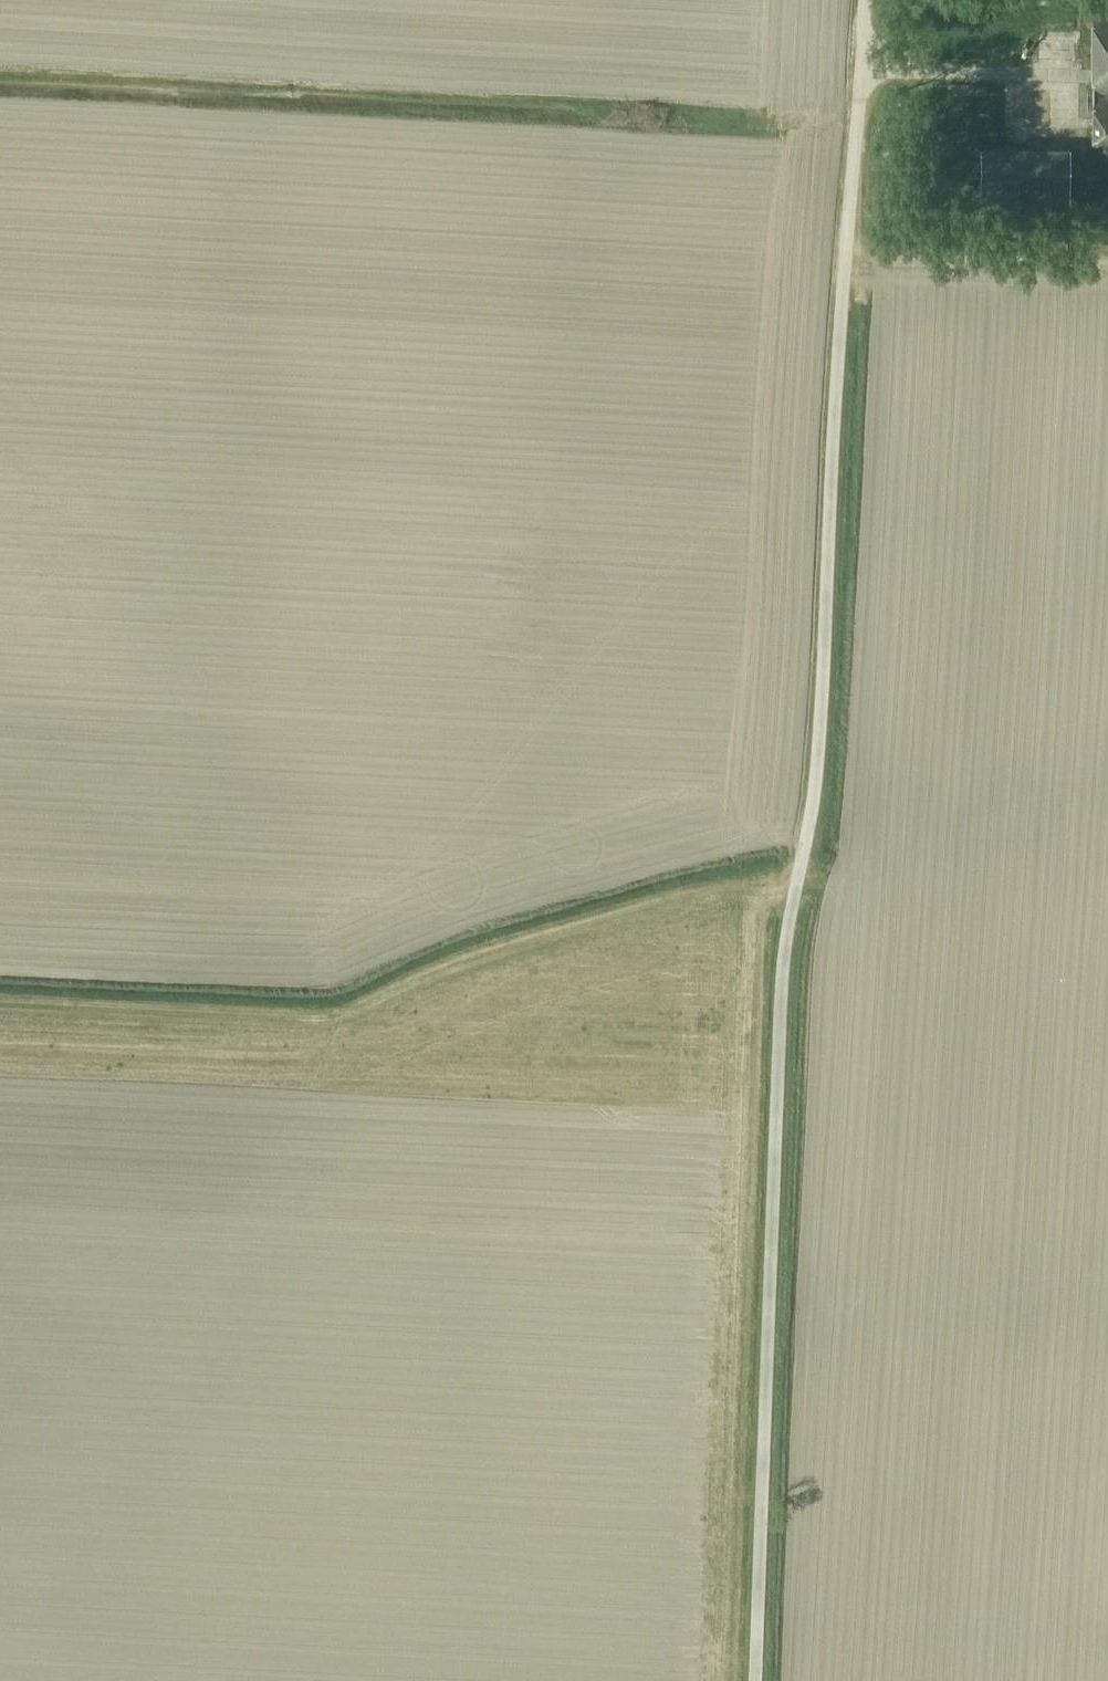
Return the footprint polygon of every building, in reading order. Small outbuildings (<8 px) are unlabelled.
[(1091,7),(1092,142),(1107,142),(1107,7),(1091,7)] [(1069,146),(979,146),(979,197),(1069,198),(1069,146)]
